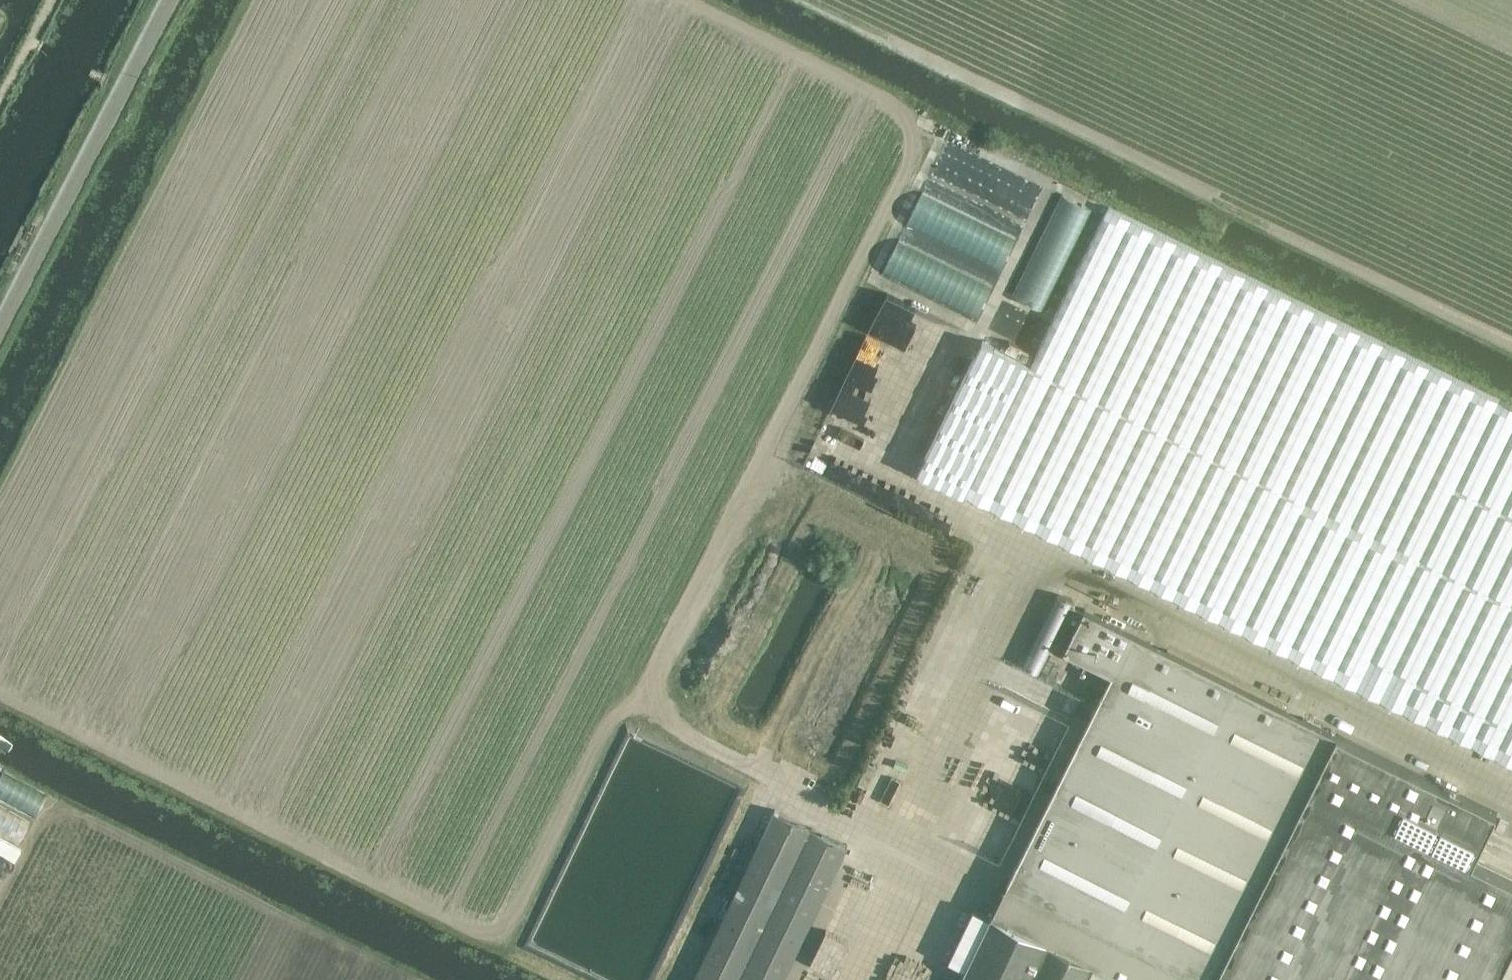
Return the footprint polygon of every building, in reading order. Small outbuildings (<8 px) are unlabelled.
[(906,224),(1002,266),(1016,235),(920,192),(906,224)] [(1061,192),(1014,294),(1046,308),(1092,206),(1061,192)] [(1108,206),(1033,364),(1007,352),(982,340),(918,471),(1511,764),(1511,405),(1108,206)] [(897,239),(882,272),(978,316),(993,282),(897,239)] [(940,255),(995,281),(1001,269),(945,243),(940,255)] [(1063,618),(1075,624),(1085,605),(1058,592),(1025,661),(1039,667),(1063,618)] [(1511,950),(1511,880),(1473,861),(1497,812),(1337,734),(1084,608),(1064,649),(1087,661),(1081,674),(1105,686),(1006,884),(990,916),(974,908),(950,959),(965,966),(959,979),(1497,979),(1511,950)] [(33,814),(45,791),(3,768),(0,773),(0,797),(33,814)] [(19,841),(29,820),(0,806),(0,832),(19,841)] [(848,845),(774,810),(692,979),(783,979),(848,845)]
